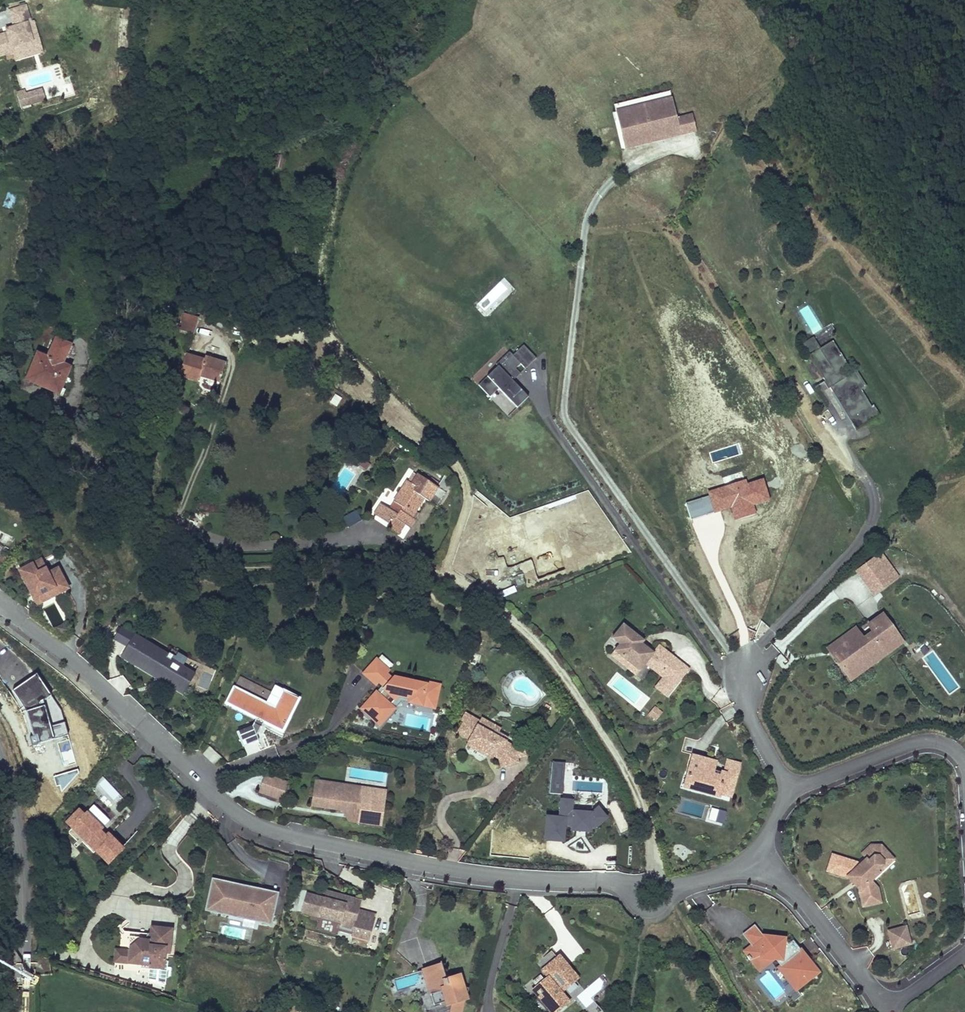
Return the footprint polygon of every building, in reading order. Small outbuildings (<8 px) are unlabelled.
[(0,34),(0,52),(0,51),(2,56),(10,53),(12,58),(30,53),(27,43),(30,42),(28,33),(34,31),(31,21),(28,22),(23,6),(6,11),(11,27),(12,31),(4,33),(0,34)] [(30,53),(12,58),(12,61),(40,53),(34,31),(28,33),(30,42),(27,43),(30,53)] [(43,100),(41,91),(25,96),(27,105),(43,100)] [(25,96),(24,92),(16,94),(20,107),(27,105),(25,96)] [(614,117),(670,104),(668,96),(613,110),(614,117)] [(616,124),(672,111),(670,104),(614,117),(616,124)] [(623,154),(679,140),(678,137),(622,150),(623,154)] [(185,311),(179,329),(194,334),(200,316),(185,311)] [(55,393),(65,365),(55,361),(61,345),(48,340),(41,357),(30,353),(22,374),(43,381),(41,387),(55,393)] [(818,355),(811,344),(800,351),(806,359),(812,355),(814,357),(818,355)] [(838,377),(846,373),(830,347),(818,355),(814,357),(807,361),(823,387),(825,386),(829,393),(828,393),(845,422),(857,415),(866,428),(877,421),(871,412),(869,413),(858,395),(862,392),(853,377),(842,384),(838,377)] [(508,383),(515,376),(514,374),(518,369),(523,374),(534,363),(521,350),(511,360),(507,357),(494,370),(496,371),(476,390),(488,402),(497,394),(515,413),(526,402),(511,386),(508,383)] [(205,379),(206,374),(223,378),(227,358),(210,354),(209,358),(190,353),(185,374),(205,379)] [(43,381),(22,374),(20,380),(41,387),(43,381)] [(511,386),(518,379),(515,376),(508,383),(511,386)] [(866,428),(857,415),(845,422),(846,422),(854,436),(866,428)] [(419,489),(411,484),(398,503),(402,505),(407,509),(401,517),(397,514),(387,507),(380,517),(394,526),(392,530),(401,536),(408,527),(412,530),(418,522),(414,519),(427,501),(440,510),(450,496),(432,484),(430,487),(424,483),(419,489)] [(401,517),(407,509),(402,505),(397,514),(401,517)] [(881,550),(853,569),(872,595),(899,576),(881,550)] [(67,591),(57,571),(47,576),(40,562),(20,572),(33,599),(53,589),(56,596),(67,591)] [(56,596),(53,589),(33,599),(36,606),(56,596)] [(856,673),(897,644),(880,621),(867,630),(872,637),(861,645),(856,638),(830,658),(841,673),(851,666),(856,673)] [(676,665),(660,652),(659,652),(658,652),(657,652),(656,653),(653,656),(651,658),(640,649),(640,647),(640,645),(639,644),(638,643),(621,630),(610,644),(618,650),(613,656),(629,669),(630,674),(636,679),(643,669),(648,673),(652,668),(660,675),(661,674),(664,675),(663,677),(665,678),(676,665)] [(830,658),(856,638),(853,634),(827,654),(830,658)] [(166,661),(168,659),(134,637),(120,659),(133,667),(135,664),(156,678),(158,675),(162,678),(159,683),(170,690),(176,681),(188,689),(195,679),(166,661)] [(849,684),(900,648),(897,644),(856,673),(851,666),(841,673),(849,684)] [(653,656),(640,645),(640,647),(640,649),(651,658),(653,656)] [(629,669),(613,656),(609,661),(634,681),(636,679),(630,674),(629,669)] [(159,683),(162,678),(158,675),(156,678),(135,664),(133,667),(159,683)] [(665,702),(688,674),(676,665),(665,678),(662,683),(654,693),(665,702)] [(428,693),(397,685),(396,687),(389,680),(391,678),(380,667),(367,681),(379,692),(381,689),(385,693),(388,695),(382,702),(379,700),(364,715),(381,732),(396,716),(392,712),(401,703),(412,706),(411,710),(436,716),(442,694),(429,691),(428,693)] [(663,677),(664,675),(661,674),(660,675),(652,668),(648,673),(662,683),(665,678),(663,677)] [(37,673),(10,690),(45,743),(71,726),(37,673)] [(271,696),(277,699),(283,688),(277,685),(271,696)] [(388,695),(385,693),(379,700),(382,702),(388,695)] [(226,709),(255,724),(251,732),(236,738),(241,753),(257,747),(255,742),(260,733),(261,734),(263,729),(265,730),(267,727),(271,729),(269,732),(281,738),(298,707),(283,699),(276,711),(278,712),(275,719),(271,716),(272,714),(261,708),(260,709),(258,708),(258,707),(249,702),(248,703),(245,701),(246,700),(234,694),(226,709)] [(412,706),(401,703),(392,712),(396,716),(403,708),(411,710),(412,706)] [(655,722),(663,711),(654,705),(647,716),(655,722)] [(526,763),(522,751),(514,753),(506,749),(508,745),(499,740),(495,738),(493,742),(478,733),(480,729),(465,721),(461,729),(463,730),(457,741),(469,748),(468,750),(489,761),(490,759),(495,762),(494,764),(498,766),(501,776),(519,770),(518,766),(526,763)] [(499,740),(501,736),(481,726),(480,729),(478,733),(493,742),(495,738),(499,740)] [(494,764),(495,762),(490,759),(489,761),(468,750),(467,753),(487,764),(488,763),(493,765),(494,764)] [(552,760),(550,792),(564,793),(566,761),(552,760)] [(729,801),(738,769),(726,766),(723,778),(711,775),(713,770),(691,764),(686,780),(688,781),(688,780),(695,781),(692,791),(718,798),(729,801)] [(287,788),(266,780),(260,796),(281,804),(287,788)] [(692,791),(695,781),(688,780),(688,781),(686,780),(683,794),(717,803),(718,798),(692,791)] [(354,793),(316,787),(315,792),(348,798),(354,793)] [(365,795),(354,793),(348,798),(315,792),(312,811),(333,815),(333,812),(360,817),(358,829),(380,832),(384,804),(369,801),(365,795)] [(385,799),(365,795),(369,801),(384,804),(385,799)] [(546,813),(544,838),(570,839),(571,828),(604,830),(606,808),(574,806),(575,797),(560,796),(559,814),(546,813)] [(108,864),(126,846),(105,825),(111,819),(94,802),(86,810),(80,805),(64,821),(108,864)] [(710,806),(706,821),(722,825),(726,810),(710,806)] [(360,817),(333,812),(333,815),(342,816),(348,827),(358,829),(360,817)] [(879,877),(892,864),(880,851),(869,851),(860,859),(863,861),(856,868),(858,871),(866,864),(868,866),(873,861),(877,861),(882,866),(882,871),(877,875),(879,877)] [(872,898),(876,893),(869,886),(879,877),(877,875),(882,871),(882,866),(877,861),(873,861),(868,866),(866,864),(858,871),(856,868),(831,860),(826,876),(847,883),(848,882),(859,894),(858,895),(862,912),(874,909),(872,898)] [(267,924),(274,898),(212,884),(206,910),(267,924)] [(360,908),(325,898),(323,905),(345,911),(345,914),(358,917),(360,908)] [(358,917),(345,914),(345,911),(323,905),(305,900),(300,919),(340,930),(339,933),(352,936),(350,942),(368,947),(375,922),(358,917)] [(906,923),(885,928),(890,949),(911,944),(906,923)] [(126,951),(125,962),(147,965),(145,979),(162,984),(163,977),(165,977),(166,971),(164,971),(165,961),(160,960),(161,953),(166,953),(169,930),(149,928),(149,934),(150,937),(146,940),(134,938),(127,943),(119,940),(116,950),(126,951)] [(750,952),(762,942),(752,930),(741,940),(750,952)] [(146,940),(150,937),(149,934),(122,931),(119,940),(127,943),(134,938),(146,940)] [(768,943),(762,942),(750,952),(743,957),(747,961),(745,962),(748,965),(749,964),(753,968),(760,962),(772,964),(776,964),(781,970),(780,970),(780,971),(780,972),(780,973),(786,980),(785,983),(794,995),(816,977),(805,964),(801,967),(794,960),(797,957),(797,956),(797,955),(797,954),(796,953),(791,946),(786,950),(782,944),(776,944),(775,944),(775,946),(768,945),(768,943)] [(116,950),(113,949),(112,960),(125,962),(126,951),(116,950)] [(805,964),(797,954),(797,955),(797,956),(797,957),(794,960),(801,967),(805,964)] [(758,975),(772,964),(760,962),(753,968),(758,975)] [(556,997),(570,984),(556,967),(544,977),(548,982),(531,997),(544,1011),(560,1011),(565,1008),(556,997)] [(467,995),(455,992),(455,994),(450,993),(447,982),(444,983),(440,971),(417,978),(424,1002),(430,1000),(433,1011),(444,1008),(445,1010),(452,1008),(451,1011),(463,1011),(467,995)] [(591,996),(606,984),(600,976),(576,996),(586,1007),(594,1000),(591,996)] [(587,1010),(590,1011),(600,1011),(602,1009),(592,1002),(587,1010)]
